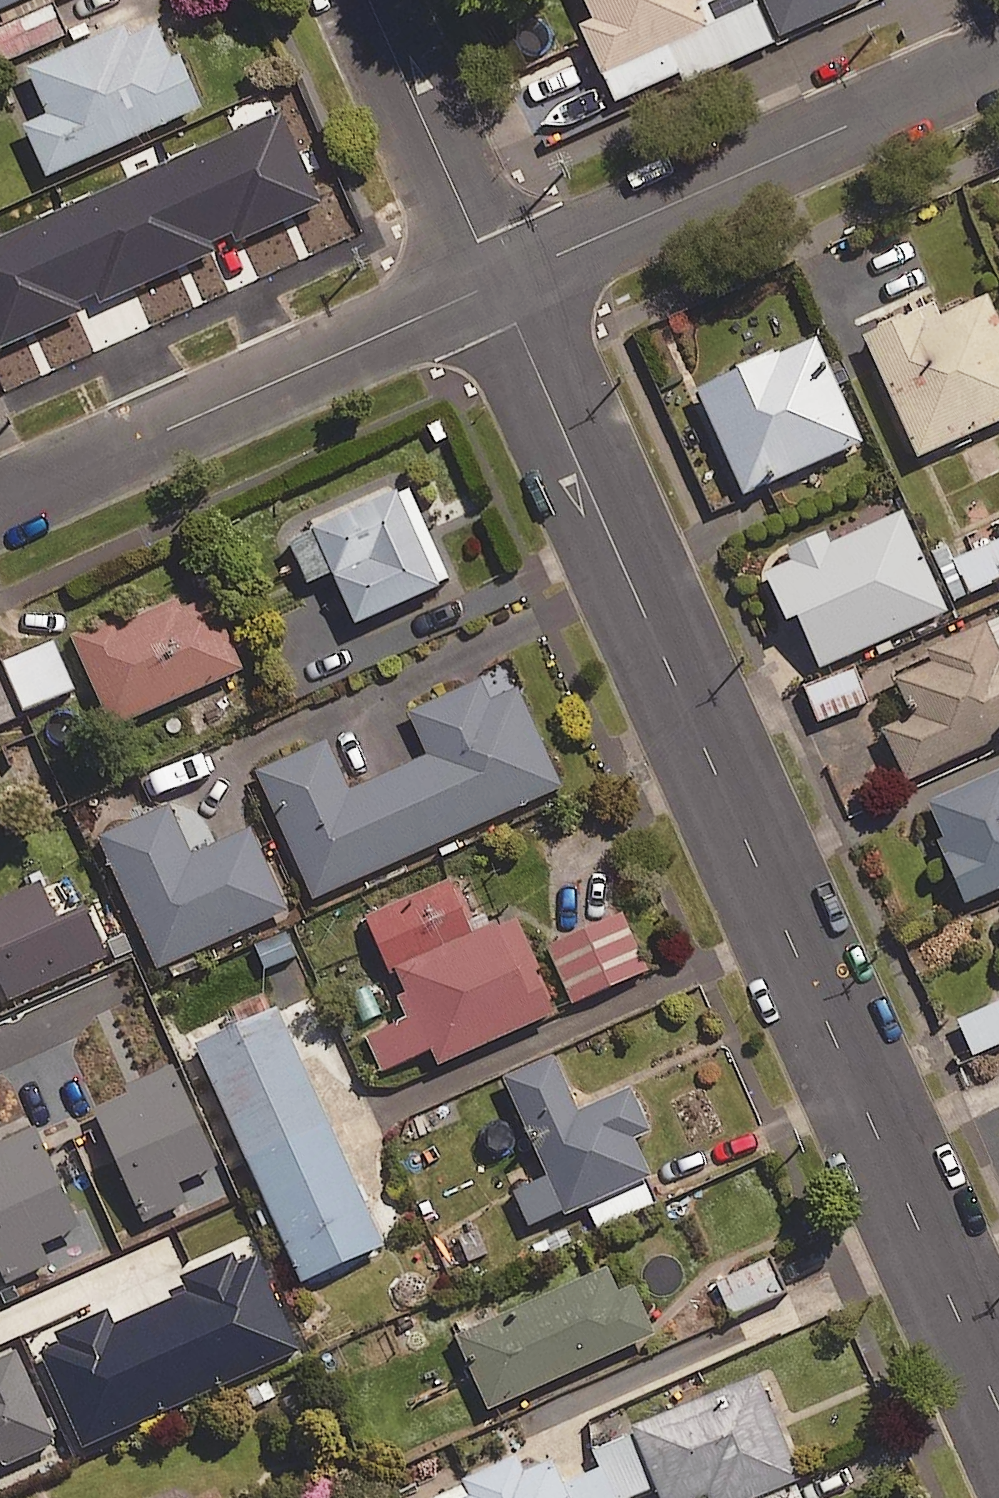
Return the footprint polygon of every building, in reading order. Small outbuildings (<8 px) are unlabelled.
[(23,0),(0,0),(0,10),(23,0)] [(694,0),(582,0),(592,20),(578,26),(600,73),(705,25),(694,0)] [(51,5),(0,27),(0,62),(64,35),(51,5)] [(29,81),(43,113),(21,123),(44,177),(201,108),(177,54),(169,58),(154,26),(129,37),(123,26),(24,70),(29,81)] [(115,204),(140,260),(109,274),(130,323),(268,262),(246,213),(238,217),(213,161),(208,148),(130,182),(136,195),(115,204)] [(938,317),(932,303),(862,335),(868,349),(916,457),(998,420),(998,326),(986,296),(938,317)] [(860,444),(813,338),(696,389),(744,496),(860,444)] [(310,529),(352,623),(438,585),(395,491),(310,529)] [(901,511),(830,543),(824,531),(783,549),(789,561),(775,567),(820,669),(946,612),(901,511)] [(949,545),(932,552),(953,600),(998,579),(998,538),(954,558),(949,545)] [(208,598),(179,611),(174,600),(118,625),(113,616),(68,636),(78,656),(110,728),(240,670),(208,598)] [(911,716),(881,729),(905,782),(998,740),(998,651),(992,635),(987,624),(927,651),(931,662),(894,678),(904,700),(911,716)] [(71,689),(51,643),(0,664),(0,720),(71,689)] [(866,702),(852,668),(804,688),(818,722),(866,702)] [(277,821),(312,900),(563,788),(528,710),(517,687),(489,700),(480,679),(406,712),(415,733),(425,756),(349,790),(326,739),(255,771),(277,821)] [(925,802),(949,855),(942,858),(963,904),(998,887),(998,769),(925,802)] [(189,855),(167,805),(96,837),(155,969),(226,937),(287,910),(250,828),(189,855)] [(444,879),(362,916),(387,972),(393,969),(437,1067),(554,1015),(510,917),(469,935),(444,879)] [(5,1003),(107,958),(84,907),(56,919),(38,880),(0,897),(0,991),(5,1003)] [(647,971),(623,911),(545,944),(570,1003),(647,971)] [(277,1008),(192,1046),(299,1283),(383,1245),(277,1008)] [(576,1110),(551,1055),(502,1077),(564,1216),(613,1194),(576,1110)] [(629,1087),(613,1094),(633,1140),(649,1133),(629,1087)] [(576,1110),(613,1194),(650,1177),(633,1140),(613,1094),(576,1110)] [(475,1220),(438,1236),(453,1271),(489,1256),(475,1220)] [(784,1293),(769,1259),(715,1283),(730,1317),(784,1293)] [(632,1287),(616,1294),(605,1269),(454,1336),(487,1410),(638,1343),(654,1336),(632,1287)] [(30,1386),(21,1365),(14,1351),(0,1357),(0,1460),(53,1437),(30,1386)] [(154,1408),(128,1354),(86,1374),(112,1429),(154,1408)] [(705,1492),(707,1497),(751,1497),(800,1476),(790,1454),(754,1374),(629,1430),(660,1497),(691,1497),(705,1492)] [(463,1497),(568,1497),(550,1459),(522,1471),(515,1456),(461,1480),(467,1496),(463,1497)]
